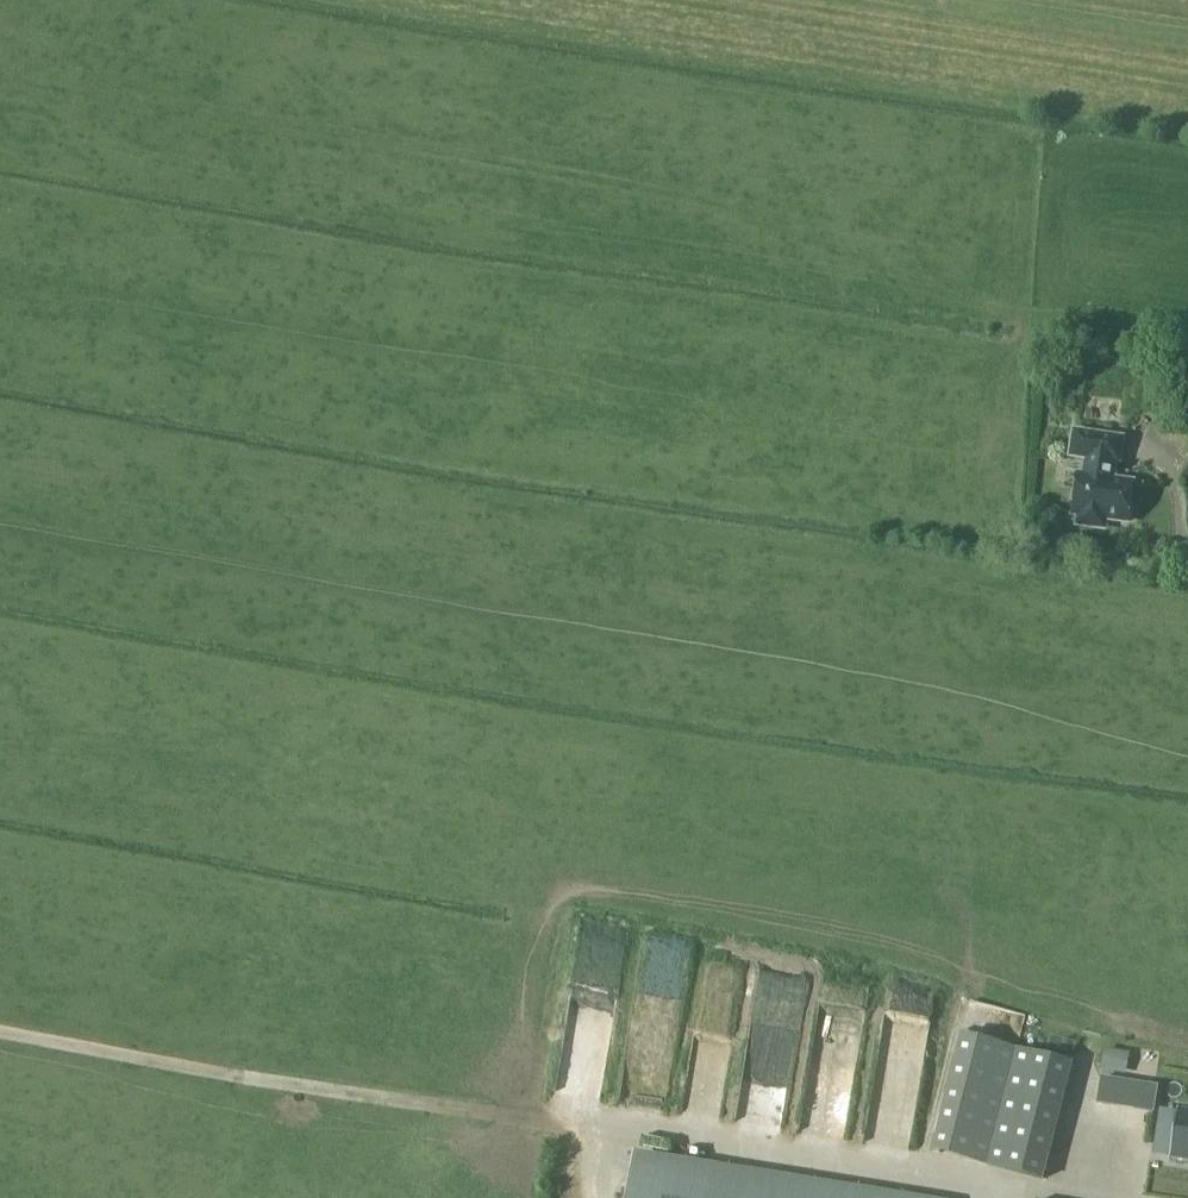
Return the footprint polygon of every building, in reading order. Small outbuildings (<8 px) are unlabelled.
[(1132,514),(1134,506),(1130,502),(1133,481),(1114,478),(1116,460),(1119,460),(1123,437),(1076,430),(1072,454),(1088,456),(1085,474),(1080,473),(1074,512),(1080,513),(1079,522),(1105,526),(1106,517),(1128,520),(1128,518),(1132,514)] [(1018,1049),(962,1035),(932,1151),(989,1165),(1018,1049)] [(1119,1078),(1122,1057),(1105,1054),(1102,1075),(1119,1078)] [(1119,1079),(1101,1077),(1097,1103),(1115,1105),(1119,1079)] [(1187,1162),(1187,1111),(1178,1110),(1178,1111),(1170,1157),(1170,1159),(1187,1162)] [(633,1153),(625,1197),(903,1197),(633,1153)]
